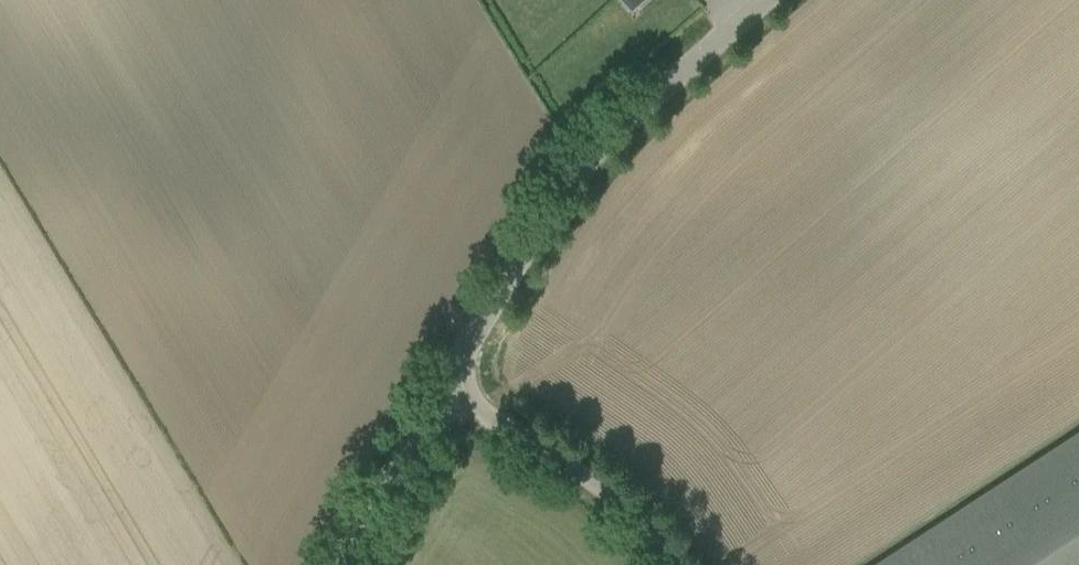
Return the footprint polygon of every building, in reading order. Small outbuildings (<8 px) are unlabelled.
[(872,564),(1078,564),(1078,431),(872,564)]
